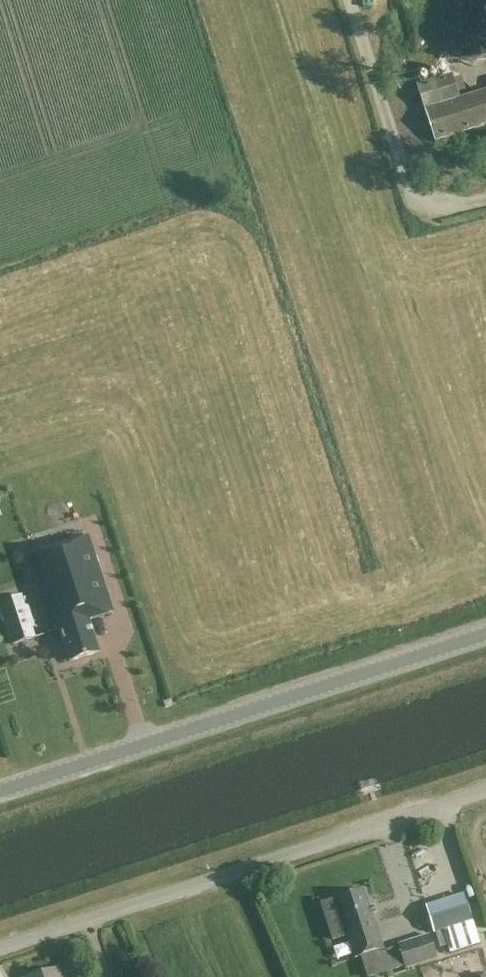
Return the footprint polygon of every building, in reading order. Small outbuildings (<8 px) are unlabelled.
[(449,60),(485,58),(485,0),(447,0),(449,60)] [(460,99),(452,75),(418,85),(435,141),(485,125),(485,91),(460,99)] [(112,614),(88,537),(32,555),(56,630),(60,629),(71,662),(99,653),(89,622),(112,614)] [(26,608),(23,596),(0,603),(13,645),(35,638),(33,629),(36,628),(29,607),(26,608)] [(384,949),(364,892),(334,901),(340,921),(344,920),(356,958),(384,949)] [(480,946),(465,896),(427,907),(436,935),(432,937),(439,959),(480,946)] [(437,960),(430,937),(399,946),(406,969),(437,960)]
